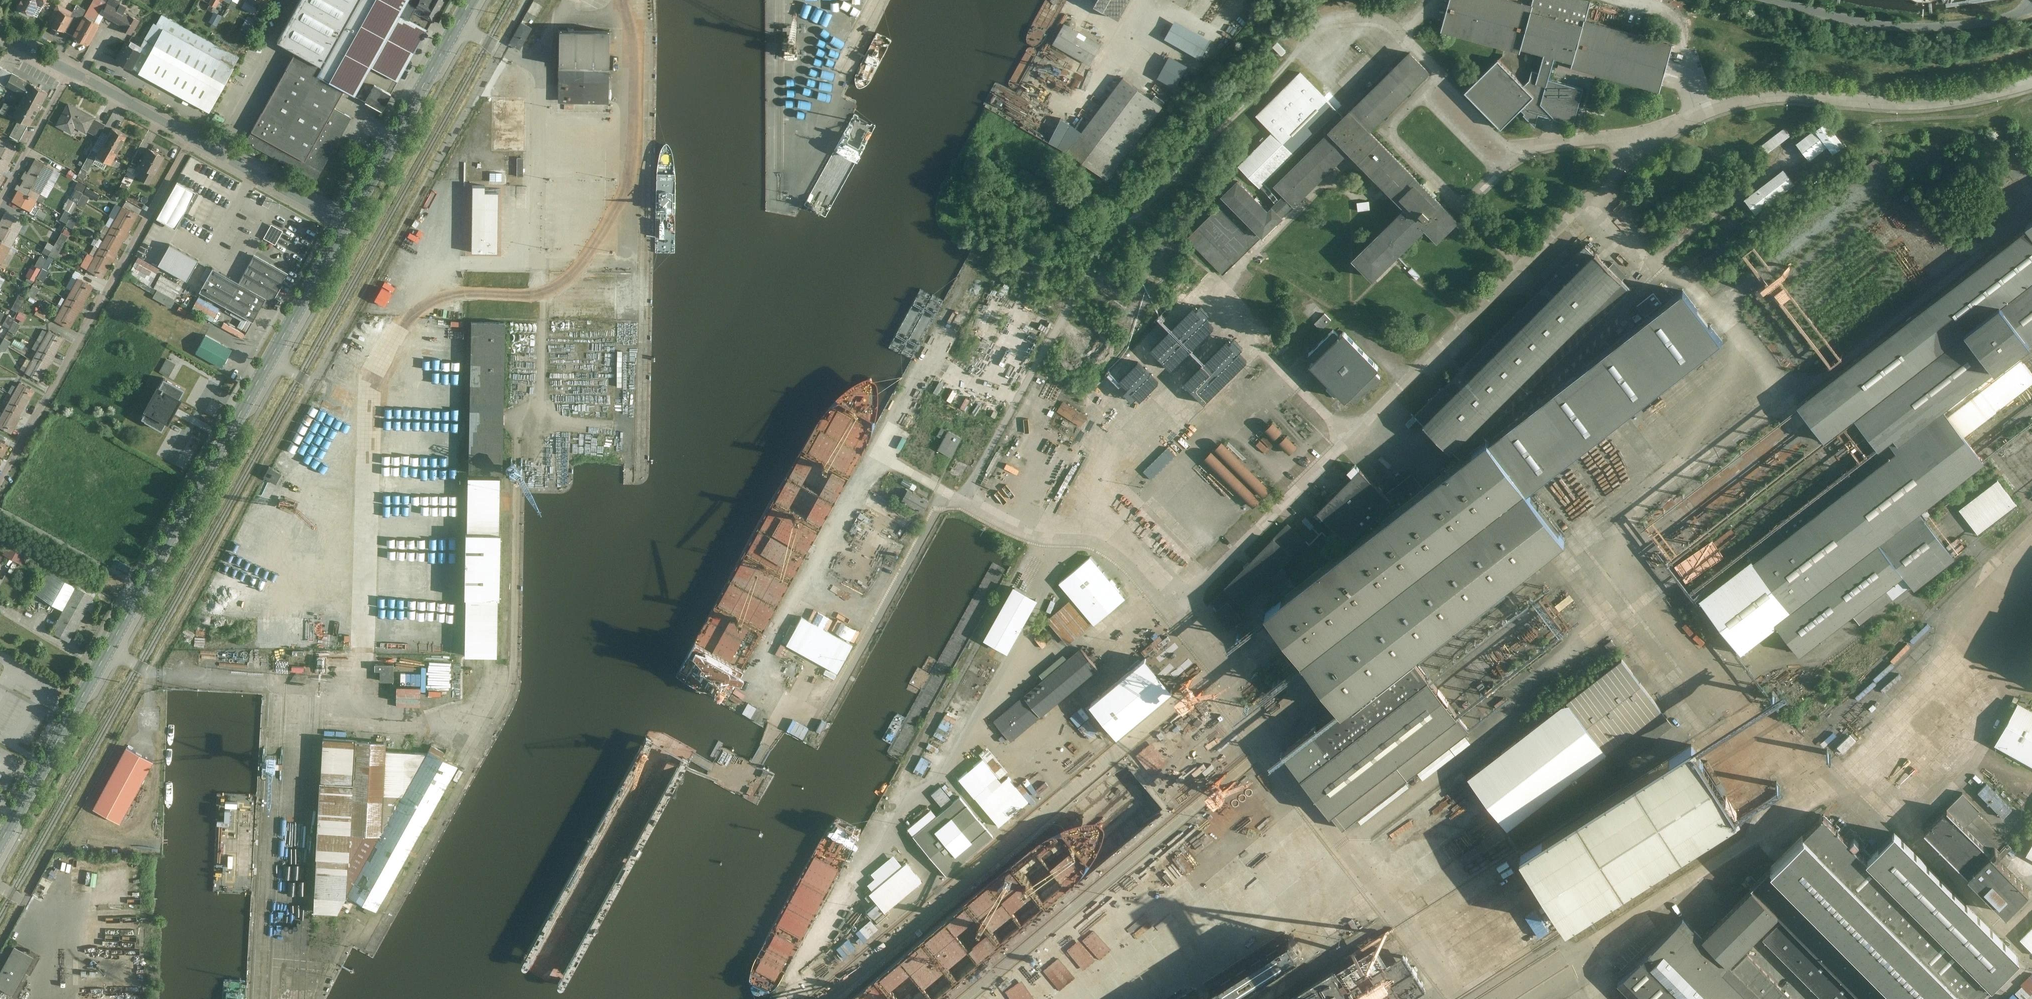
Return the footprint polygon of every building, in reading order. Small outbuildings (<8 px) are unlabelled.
[(15,8),(35,19),(45,0),(19,0),(15,8)] [(93,23),(98,13),(100,14),(106,4),(107,2),(103,0),(93,0),(86,11),(83,17),(93,23)] [(344,92),(354,97),(371,68),(398,83),(429,31),(410,21),(418,8),(423,11),(422,15),(434,21),(446,0),(360,0),(327,59),(300,45),(296,52),(323,67),(318,77),(344,92)] [(547,0),(533,0),(509,44),(520,50),(547,0)] [(1131,0),(1103,0),(1097,10),(1119,22),(1131,0)] [(1502,0),(1451,0),(1440,36),(1521,58),(1522,53),(1545,58),(1540,76),(1533,74),(1527,91),(1498,63),(1466,95),(1504,131),(1523,113),(1572,129),(1582,91),(1550,82),(1556,63),(1573,67),(1571,73),(1661,96),(1674,48),(1586,25),(1591,4),(1578,0),(1536,0),(1534,9),(1502,0)] [(129,16),(106,4),(100,14),(123,27),(129,16)] [(78,6),(70,18),(62,31),(71,36),(83,17),(86,11),(78,6)] [(70,18),(58,11),(49,25),(61,32),(62,31),(70,18)] [(139,21),(129,16),(123,27),(121,31),(130,36),(139,21)] [(93,23),(83,17),(71,36),(87,46),(99,26),(93,23)] [(168,18),(136,74),(205,112),(236,56),(168,18)] [(1200,59),(1209,42),(1176,24),(1167,41),(1200,59)] [(1104,48),(1066,26),(1055,46),(1092,68),(1104,48)] [(611,34),(561,32),(555,256),(620,258),(621,209),(609,208),(611,34)] [(126,46),(123,44),(113,60),(130,71),(141,54),(138,52),(140,47),(128,41),(126,46)] [(245,144),(315,182),(351,119),(333,110),(344,92),(318,77),(323,67),(296,52),(245,144)] [(1221,208),(1184,243),(1222,281),(1350,157),(1408,214),(1354,262),(1375,282),(1430,231),(1441,242),(1462,221),(1375,131),(1432,77),(1410,52),(1342,119),(1299,77),(1256,119),(1271,134),(1237,169),(1274,205),(1267,212),(1238,183),(1220,200),(1250,229),(1246,233),(1221,208)] [(1173,55),(1163,78),(1182,87),(1192,63),(1173,55)] [(12,74),(0,67),(0,84),(5,87),(12,74)] [(30,126),(48,94),(12,74),(5,87),(23,96),(12,117),(19,120),(29,125),(30,126)] [(1083,136),(1062,121),(1046,144),(1109,185),(1164,111),(1120,81),(1083,136)] [(381,113),(390,96),(373,86),(364,103),(381,113)] [(525,153),(525,101),(495,102),(494,152),(525,153)] [(69,104),(58,124),(67,129),(70,123),(76,126),(86,131),(94,117),(69,104)] [(1831,116),(1800,140),(1815,158),(1833,143),(1838,150),(1851,140),(1831,116)] [(29,125),(19,120),(10,137),(20,142),(29,125)] [(112,128),(97,156),(111,164),(126,136),(112,128)] [(1787,129),(1765,145),(1772,153),(1792,137),(1787,129)] [(5,171),(8,173),(11,167),(8,165),(17,148),(0,139),(0,180),(5,171)] [(140,165),(147,169),(142,178),(150,183),(155,174),(164,157),(149,149),(146,155),(140,165)] [(35,159),(29,170),(48,180),(53,170),(54,169),(35,159)] [(1786,167),(1747,196),(1760,212),(1798,182),(1786,167)] [(25,172),(22,178),(24,179),(22,183),(40,193),(48,180),(29,170),(27,174),(25,172)] [(83,192),(87,185),(80,181),(76,188),(77,189),(83,192)] [(179,181),(158,217),(177,228),(198,192),(179,181)] [(18,184),(15,188),(37,200),(40,193),(22,183),(21,186),(18,184)] [(503,251),(503,190),(490,190),(490,184),(474,184),(474,251),(503,251)] [(87,186),(84,193),(90,197),(92,198),(96,191),(87,186)] [(18,190),(12,201),(31,211),(37,200),(15,188),(18,190)] [(83,192),(77,189),(72,198),(78,202),(84,192),(83,192)] [(90,197),(84,193),(78,204),(85,207),(90,197)] [(1360,201),(1361,210),(1373,209),(1373,200),(1360,201)] [(1907,207),(1920,224),(1930,216),(1917,200),(1907,207)] [(123,207),(88,269),(103,278),(113,260),(114,261),(117,254),(116,254),(124,239),(126,240),(129,233),(128,233),(138,215),(123,207)] [(73,213),(66,209),(61,219),(68,223),(72,215),(73,213)] [(7,211),(0,222),(19,232),(25,221),(7,211)] [(79,218),(72,215),(68,223),(67,224),(73,228),(79,218)] [(1799,403),(1828,435),(1855,414),(1880,443),(1890,436),(1898,446),(1699,596),(1745,649),(1777,624),(1922,510),(1988,458),(1970,433),(2031,384),(2031,371),(2016,352),(2031,339),(2031,219),(1799,403)] [(15,239),(19,232),(0,222),(0,223),(0,231),(15,239)] [(274,223),(266,237),(278,243),(286,229),(274,223)] [(11,246),(15,239),(0,231),(0,240),(11,246)] [(69,236),(63,232),(57,241),(64,245),(69,236)] [(1116,323),(1138,334),(1184,249),(1162,237),(1116,323)] [(2,263),(2,262),(11,246),(0,240),(0,262),(2,263)] [(43,251),(50,255),(55,245),(49,241),(43,251)] [(64,245),(57,241),(55,245),(50,255),(55,258),(56,258),(64,245)] [(172,242),(159,265),(188,281),(201,259),(172,242)] [(1414,418),(1460,459),(1488,439),(1633,294),(1586,247),(1414,418)] [(43,266),(47,259),(41,255),(36,265),(42,268),(43,266)] [(55,258),(50,255),(47,259),(43,266),(48,269),(55,258)] [(287,275),(253,257),(238,287),(211,272),(198,295),(232,313),(230,316),(241,322),(236,331),(223,324),(221,328),(242,341),(261,306),(268,310),(287,275)] [(137,261),(130,273),(151,285),(158,273),(137,261)] [(35,280),(42,269),(33,264),(27,276),(35,280)] [(50,271),(43,268),(38,277),(44,281),(50,271)] [(161,275),(155,288),(158,289),(177,299),(183,286),(161,275)] [(78,278),(71,290),(87,299),(94,286),(78,278)] [(40,288),(33,285),(28,295),(35,298),(40,288)] [(982,339),(1010,292),(997,285),(969,332),(982,339)] [(1112,299),(1091,288),(1058,353),(1079,364),(1112,299)] [(177,299),(158,289),(154,298),(172,307),(177,299)] [(71,290),(67,299),(83,308),(85,305),(84,304),(87,299),(71,290)] [(1730,342),(1686,292),(1399,508),(1353,544),(1268,611),(1344,710),(1284,756),(1348,831),(1474,734),(1416,660),(1570,537),(1533,493),(1730,342)] [(19,312),(26,298),(20,294),(12,309),(19,312)] [(67,299),(55,320),(70,328),(80,311),(81,311),(83,308),(67,299)] [(20,312),(17,318),(24,322),(27,316),(20,312)] [(14,320),(15,318),(9,314),(4,324),(10,328),(14,320)] [(1318,323),(1324,329),(1332,320),(1326,315),(1318,323)] [(14,320),(10,328),(9,330),(16,334),(21,324),(14,320)] [(499,655),(508,321),(474,320),(466,654),(499,655)] [(1045,339),(1012,322),(998,348),(1030,366),(1045,339)] [(49,330),(42,343),(57,351),(64,339),(49,330)] [(1379,367),(1343,332),(1338,338),(1333,333),(1311,355),(1314,359),(1310,363),(1346,400),(1352,394),(1359,401),(1381,378),(1374,371),(1379,367)] [(223,366),(233,347),(207,333),(197,353),(223,366)] [(5,338),(0,346),(0,347),(6,351),(12,342),(5,338)] [(1094,368),(1106,344),(1095,339),(1083,363),(1094,368)] [(42,343),(26,372),(41,381),(50,363),(52,364),(56,357),(54,356),(57,351),(42,343)] [(1025,368),(990,348),(978,370),(1013,389),(1025,368)] [(170,375),(177,363),(168,357),(161,370),(170,375)] [(164,426),(187,386),(165,373),(142,413),(164,426)] [(20,382),(8,403),(24,412),(26,409),(25,409),(35,391),(20,382)] [(1066,401),(1060,411),(1083,426),(1090,415),(1066,401)] [(8,403),(3,412),(18,421),(21,415),(22,416),(24,412),(8,403)] [(301,431),(317,441),(334,414),(317,404),(301,431)] [(0,418),(0,427),(11,433),(18,421),(3,412),(0,418)] [(1270,428),(1280,439),(1289,431),(1279,420),(1270,428)] [(1702,483),(1651,423),(1593,468),(1644,528),(1702,483)] [(944,426),(940,436),(947,439),(951,429),(944,426)] [(957,456),(966,436),(951,429),(942,450),(957,456)] [(1292,435),(1284,443),(1295,454),(1303,446),(1292,435)] [(3,456),(10,445),(0,439),(0,454),(3,456)] [(1209,459),(1259,507),(1277,489),(1227,441),(1209,459)] [(569,488),(570,463),(540,462),(540,487),(569,488)] [(279,484),(284,473),(271,466),(266,477),(279,484)] [(1361,472),(1320,512),(1353,544),(1399,508),(1361,472)] [(2004,505),(1982,479),(1942,509),(1963,535),(2004,505)] [(910,489),(905,502),(927,511),(932,498),(910,489)] [(1777,624),(1802,658),(1904,578),(1918,595),(1957,562),(1922,510),(1777,624)] [(2001,536),(2016,527),(2011,519),(1996,527),(2001,536)] [(1155,521),(1152,529),(1156,531),(1160,524),(1155,521)] [(1215,616),(1227,631),(1243,620),(1237,612),(1308,543),(1288,527),(1213,604),(1220,612),(1215,616)] [(4,553),(25,564),(32,550),(11,540),(4,553)] [(318,552),(317,562),(328,563),(329,553),(318,552)] [(1092,559),(1060,585),(1096,629),(1128,602),(1092,559)] [(96,597),(45,568),(40,577),(42,578),(34,593),(64,611),(51,631),(71,642),(96,597)] [(1955,586),(1961,580),(1956,574),(1949,580),(1955,586)] [(1034,596),(1009,583),(978,638),(1004,651),(1034,596)] [(806,615),(789,643),(840,671),(856,644),(806,615)] [(1161,647),(1167,642),(1162,637),(1156,642),(1161,647)] [(995,723),(991,719),(982,728),(1004,754),(1012,748),(1020,758),(1078,713),(1070,703),(1078,696),(1083,702),(1108,681),(1083,650),(1069,661),(1065,657),(1040,678),(1046,683),(995,723)] [(1090,708),(1119,739),(1176,693),(1147,660),(1090,708)] [(1623,662),(1378,852),(1418,902),(1664,713),(1623,662)] [(394,666),(375,665),(375,672),(381,672),(381,680),(394,681),(394,666)] [(740,689),(750,694),(754,685),(743,681),(740,689)] [(1892,713),(1840,765),(1870,792),(1904,759),(1925,779),(1940,762),(1953,773),(1994,729),(1946,686),(1907,727),(1892,713)] [(2018,704),(1995,747),(2031,767),(2031,712),(2018,704)] [(798,720),(792,731),(805,738),(811,727),(798,720)] [(1855,735),(1842,746),(1847,752),(1860,741),(1855,735)] [(389,742),(328,739),(317,913),(349,914),(357,900),(379,911),(461,765),(432,750),(430,753),(389,751),(389,742)] [(1699,744),(1523,853),(1570,927),(1747,815),(1699,744)] [(961,777),(1002,828),(1034,802),(1012,774),(1012,773),(990,746),(981,753),(985,758),(961,777)] [(118,823),(151,761),(126,748),(93,810),(118,823)] [(1990,783),(1982,792),(2010,816),(2018,808),(1990,783)] [(1104,798),(1019,862),(1023,876),(1031,878),(1027,872),(1031,868),(1036,869),(1034,867),(1049,856),(1058,858),(1061,857),(1065,863),(1063,870),(1071,868),(1075,873),(1088,863),(1086,857),(1077,845),(1076,842),(1081,843),(1087,851),(1098,843),(1104,845),(1105,841),(1109,838),(1112,825),(1116,826),(1113,818),(1110,817),(1111,811),(1111,808),(1104,798)] [(907,834),(946,879),(993,840),(960,801),(938,820),(933,813),(907,834)] [(1926,835),(2010,920),(2031,897),(2031,895),(1950,811),(1926,835)] [(1619,987),(1631,998),(1989,998),(2024,967),(1897,839),(1869,866),(1825,818),(1706,940),(1685,921),(1619,987)] [(907,867),(868,897),(884,916),(922,885),(907,867)] [(1140,889),(1149,883),(1143,875),(1135,881),(1140,889)] [(2022,945),(2031,954),(2031,934),(2022,945)] [(34,958),(15,948),(0,975),(0,990),(13,997),(34,958)]
